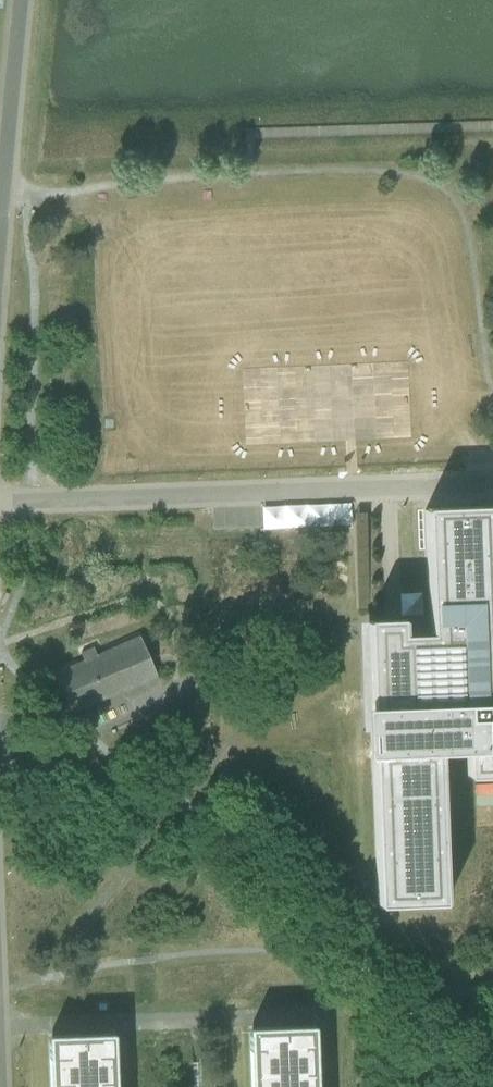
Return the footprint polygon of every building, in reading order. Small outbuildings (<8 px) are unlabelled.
[(363,731),(363,732),(370,732),(377,905),(379,905),(379,907),(444,905),(444,903),(446,903),(441,755),(439,755),(467,754),(465,754),(466,777),(468,777),(468,778),(492,777),(492,508),(492,506),(427,508),(426,510),(424,510),(429,633),(431,633),(431,634),(402,635),(402,620),(367,621),(368,637),(372,731),(363,731)] [(354,513),(354,525),(358,609),(369,609),(366,513),(354,513)] [(53,676),(61,692),(70,712),(156,674),(140,638),(97,657),(93,648),(80,653),(84,662),(53,676)] [(316,1020),(247,1022),(250,1086),(318,1086),(316,1020)] [(115,1036),(115,1035),(114,1034),(113,1034),(112,1034),(51,1036),(49,1036),(48,1037),(48,1038),(50,1086),(117,1086),(115,1036)]
